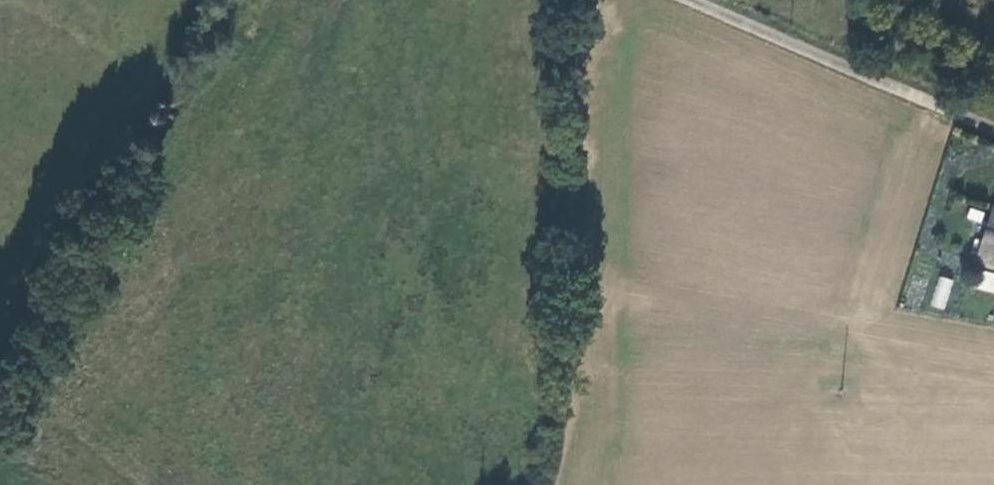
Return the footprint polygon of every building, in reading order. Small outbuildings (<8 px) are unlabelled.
[(989,203),(970,263),(993,271),(993,204),(989,203)] [(938,276),(930,306),(945,310),(952,280),(938,276)]
